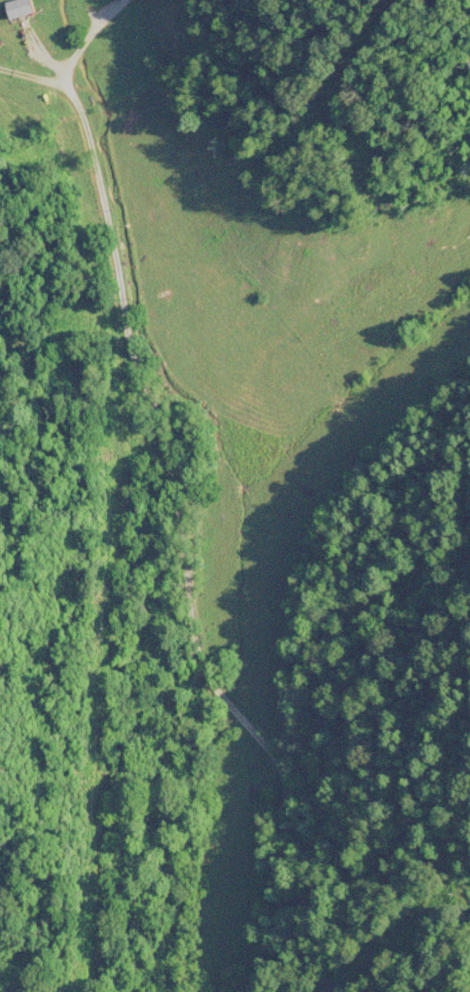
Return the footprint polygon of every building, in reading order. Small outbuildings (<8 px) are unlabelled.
[(11,19),(41,12),(37,0),(18,0),(7,3),(11,19)]
